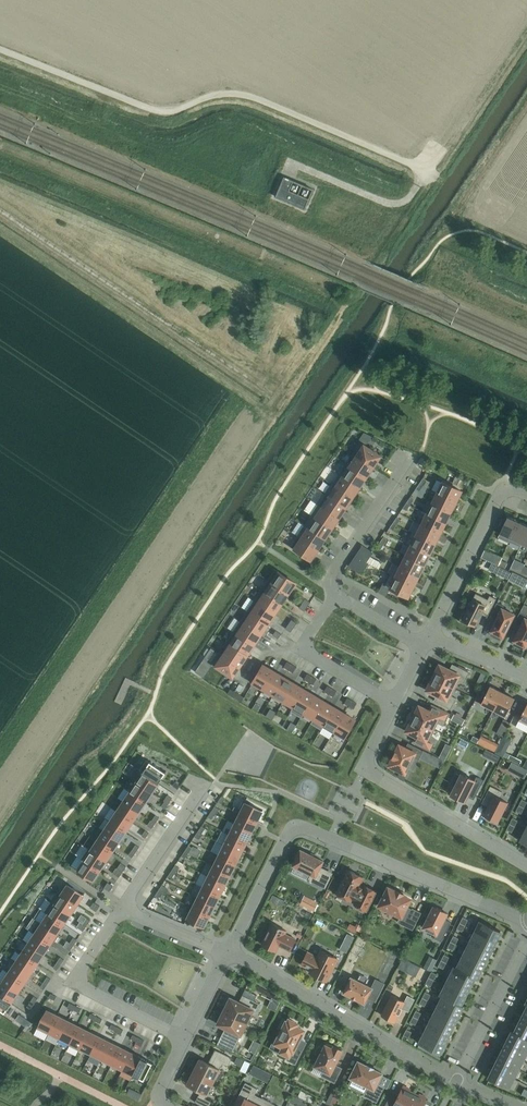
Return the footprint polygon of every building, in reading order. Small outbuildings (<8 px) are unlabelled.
[(313,189),(284,177),(276,198),(305,210),(313,189)] [(306,212),(315,214),(316,207),(307,205),(306,212)] [(353,453),(373,467),(380,456),(360,442),(353,453)] [(366,477),(373,467),(353,453),(346,463),(366,477)] [(339,474),(359,487),(366,477),(346,463),(339,474)] [(352,498),(359,487),(339,474),(332,484),(352,498)] [(437,493),(456,502),(461,491),(443,482),(437,493)] [(325,494),(345,508),(352,498),(332,484),(325,494)] [(456,502),(437,493),(432,503),(451,513),(456,502)] [(325,494),(318,505),(338,518),(345,508),(325,494)] [(451,513),(432,503),(427,514),(445,523),(451,513)] [(318,505),(311,515),(331,529),(338,518),(318,505)] [(440,534),(445,523),(427,514),(422,524),(440,534)] [(325,539),(331,529),(311,515),(304,525),(325,539)] [(500,534),(511,539),(519,521),(508,516),(500,534)] [(519,521),(511,539),(521,544),(526,531),(526,525),(519,521)] [(440,534),(422,524),(416,534),(412,532),(411,532),(435,544),(440,534)] [(297,535),(318,549),(325,539),(304,525),(297,535)] [(430,555),(435,544),(411,532),(406,543),(430,555)] [(297,535),(290,546),(310,560),(318,549),(297,535)] [(430,555),(406,543),(411,546),(406,556),(424,565),(430,555)] [(367,562),(369,557),(358,550),(356,555),(367,562)] [(494,554),(491,561),(498,564),(501,557),(494,554)] [(356,555),(352,560),(363,567),(367,562),(356,555)] [(424,565),(406,556),(400,566),(419,576),(424,565)] [(374,558),(371,564),(378,569),(382,563),(374,558)] [(501,560),(498,565),(505,568),(507,563),(501,560)] [(521,572),(524,565),(525,564),(521,562),(519,561),(515,569),(521,572)] [(419,576),(400,566),(395,576),(391,574),(390,574),(414,586),(419,576)] [(268,580),(288,593),(295,583),(275,569),(268,580)] [(506,570),(503,577),(508,579),(511,572),(506,570)] [(509,579),(515,582),(518,575),(513,572),(509,579)] [(414,586),(390,574),(385,585),(408,597),(414,586)] [(281,604),(288,593),(268,580),(261,590),(281,604)] [(281,604),(261,590),(254,600),(274,614),(281,604)] [(459,621),(468,625),(469,623),(475,625),(479,618),(480,618),(483,612),(488,615),(496,599),(490,595),(488,599),(476,593),(465,613),(463,612),(459,621)] [(305,598),(302,603),(307,606),(311,602),(305,598)] [(267,624),(274,614),(254,600),(247,611),(267,624)] [(504,606),(497,602),(491,615),(497,618),(490,631),(492,632),(491,635),(499,639),(501,636),(503,637),(514,614),(502,608),(504,606)] [(304,611),(307,606),(302,603),(299,607),(304,611)] [(267,624),(247,611),(240,621),(260,635),(267,624)] [(520,612),(514,624),(520,627),(513,640),(515,642),(514,644),(522,649),(524,646),(526,647),(526,645),(526,619),(525,618),(526,615),(520,612)] [(288,624),(294,627),(297,623),(291,619),(288,624)] [(233,631),(253,645),(260,635),(240,621),(233,631)] [(291,632),(294,627),(288,624),(285,628),(291,632)] [(276,630),(272,635),(278,639),(281,634),(276,630)] [(226,642),(247,655),(253,645),(233,631),(226,642)] [(226,642),(219,652),(240,666),(247,655),(226,642)] [(232,676),(240,666),(219,652),(212,663),(232,676)] [(288,670),(292,664),(287,661),(283,667),(288,670)] [(292,664),(288,670),(293,672),(296,667),(292,664)] [(253,682),(263,689),(274,671),(263,665),(253,682)] [(463,684),(469,672),(456,666),(453,671),(439,665),(433,677),(455,689),(459,681),(463,684)] [(284,677),(274,671),(263,689),(273,695),(284,677)] [(478,677),(485,681),(488,675),(481,671),(478,677)] [(308,682),(312,676),(307,673),(304,679),(308,682)] [(308,682),(313,685),(317,679),(312,676),(308,682)] [(294,683),(284,677),(273,695),(283,701),(294,683)] [(452,696),(455,689),(433,677),(426,690),(440,697),(437,703),(451,710),(456,698),(452,696)] [(294,683),(283,701),(293,707),(290,711),(291,711),(304,689),(294,683)] [(324,691),(329,694),(332,688),(327,685),(324,691)] [(481,704),(493,710),(502,692),(490,686),(481,704)] [(235,691),(230,688),(227,693),(234,697),(237,693),(235,691)] [(329,694),(333,697),(337,691),(332,688),(329,694)] [(314,695),(304,689),(291,711),(301,717),(314,695)] [(502,692),(493,710),(506,716),(515,698),(502,692)] [(234,697),(241,702),(244,697),(237,693),(234,697)] [(324,701),(314,695),(301,717),(301,718),(304,713),(313,719),(310,723),(311,724),(324,701)] [(349,706),(352,700),(347,697),(344,703),(349,706)] [(352,700),(349,706),(353,709),(357,703),(352,700)] [(334,707),(324,701),(311,724),(321,730),(334,707)] [(412,718),(435,729),(438,722),(443,725),(449,713),(435,706),(432,712),(419,705),(418,708),(416,707),(411,715),(413,716),(412,718)] [(344,713),(334,707),(321,730),(324,725),(334,731),(344,713)] [(355,720),(344,713),(334,731),(344,737),(355,720)] [(412,718),(411,720),(409,719),(405,728),(407,729),(406,731),(420,738),(417,744),(430,750),(436,739),(431,737),(435,729),(412,718)] [(503,735),(510,721),(504,718),(497,732),(503,735)] [(405,748),(399,745),(389,765),(405,773),(413,757),(419,759),(423,751),(408,743),(405,748)] [(496,762),(500,756),(492,752),(489,759),(496,762)] [(517,756),(511,753),(508,758),(514,761),(517,756)] [(433,764),(440,768),(444,760),(437,757),(433,764)] [(160,769),(161,769),(155,765),(150,762),(151,761),(151,760),(143,771),(143,772),(159,783),(167,771),(166,770),(165,772),(160,769)] [(526,773),(526,769),(523,767),(518,775),(524,778),(526,773)] [(136,782),(152,792),(159,783),(143,772),(143,771),(140,769),(133,780),(136,782)] [(452,782),(456,784),(451,795),(453,796),(453,797),(459,800),(460,799),(464,802),(467,796),(474,799),(483,780),(476,776),(475,780),(461,774),(460,776),(456,774),(452,782)] [(146,802),(152,792),(136,782),(130,791),(146,802)] [(490,786),(484,799),(491,802),(484,815),(487,816),(486,818),(494,822),(495,820),(497,821),(507,802),(499,798),(502,792),(490,786)] [(123,801),(139,812),(146,802),(130,791),(123,801)] [(164,800),(168,803),(172,798),(167,795),(164,800)] [(524,808),(526,802),(522,799),(519,805),(524,808)] [(123,801),(117,811),(132,822),(139,812),(123,801)] [(233,809),(257,822),(263,810),(262,809),(261,810),(246,802),(247,801),(246,801),(245,802),(243,801),(239,808),(234,806),(233,809)] [(524,808),(519,805),(516,811),(521,814),(524,808)] [(215,814),(216,814),(219,809),(215,806),(211,811),(215,814)] [(240,813),(234,824),(252,832),(257,822),(233,809),(233,810),(240,813)] [(126,831),(132,822),(117,811),(110,821),(126,831)] [(515,826),(518,820),(512,818),(509,824),(515,826)] [(152,828),(155,823),(152,820),(151,820),(147,825),(152,828)] [(110,821),(103,830),(119,841),(126,831),(110,821)] [(227,827),(224,832),(246,843),(252,832),(234,824),(231,830),(227,827)] [(515,826),(509,824),(506,829),(512,832),(515,826)] [(119,841),(103,830),(97,840),(113,851),(119,841)] [(202,833),(198,831),(194,836),(199,839),(203,834),(202,833)] [(246,843),(224,832),(229,834),(224,845),(241,853),(246,843)] [(90,850),(106,861),(113,851),(97,840),(91,850),(90,850)] [(219,855),(236,864),(241,853),(224,845),(219,855)] [(84,860),(100,870),(106,861),(90,850),(91,850),(88,848),(81,859),(84,860)] [(319,870),(323,861),(301,850),(300,852),(298,851),(294,858),(296,859),(293,865),(311,874),(308,880),(325,889),(331,876),(319,870)] [(219,855),(213,866),(230,874),(236,864),(219,855)] [(92,882),(100,870),(84,860),(76,871),(77,871),(78,870),(82,873),(82,874),(88,877),(92,880),(91,881),(92,882)] [(117,868),(119,869),(122,872),(126,866),(121,863),(117,868)] [(225,885),(230,874),(213,866),(208,876),(225,885)] [(366,911),(376,891),(364,885),(363,887),(359,885),(363,877),(355,874),(354,872),(352,871),(350,871),(348,870),(346,872),(344,873),(340,879),(341,882),(336,893),(351,901),(352,900),(356,902),(354,905),(366,911)] [(220,895),(225,885),(208,876),(203,887),(220,895)] [(66,882),(59,892),(77,905),(84,894),(84,893),(83,894),(68,884),(69,883),(68,883),(68,884),(66,882)] [(108,882),(104,888),(109,891),(113,886),(108,882)] [(220,895),(203,887),(198,897),(193,894),(193,895),(215,906),(220,895)] [(379,905),(401,916),(398,922),(412,929),(421,913),(413,908),(412,910),(406,907),(410,899),(403,895),(403,894),(396,890),(396,892),(388,888),(379,905)] [(77,905),(59,892),(59,893),(61,894),(55,903),(51,901),(70,914),(77,905)] [(269,901),(273,903),(276,902),(279,897),(273,894),(269,901)] [(187,905),(209,916),(215,906),(193,895),(191,899),(193,900),(190,906),(188,905),(187,905)] [(310,900),(307,907),(314,911),(317,904),(310,900)] [(64,924),(70,914),(51,901),(45,911),(64,924)] [(198,924),(199,924),(203,927),(202,928),(203,928),(204,927),(209,916),(187,905),(182,916),(187,918),(186,920),(187,920),(187,919),(191,921),(192,921),(191,923),(197,926),(198,924)] [(447,913),(434,906),(423,927),(436,934),(434,938),(441,941),(451,922),(445,919),(447,913)] [(64,924),(45,911),(44,912),(48,914),(41,923),(38,921),(57,934),(64,924)] [(81,914),(78,920),(80,921),(83,923),(86,918),(81,914)] [(463,917),(460,923),(465,925),(468,919),(463,917)] [(31,931),(51,944),(57,934),(38,921),(31,931)] [(481,921),(476,931),(495,941),(500,931),(481,921)] [(279,945),(290,951),(296,939),(285,934),(286,931),(272,923),(261,944),(276,951),(279,945)] [(462,931),(465,925),(460,923),(457,929),(462,931)] [(35,933),(28,943),(44,954),(51,944),(31,931),(35,933)] [(495,941),(476,931),(471,940),(491,950),(495,941)] [(453,935),(450,941),(456,944),(459,938),(453,935)] [(486,959),(491,950),(471,940),(466,949),(486,959)] [(343,941),(339,949),(346,952),(350,944),(343,941)] [(456,944),(450,941),(447,947),(453,950),(456,944)] [(28,943),(22,953),(38,963),(44,954),(28,943)] [(486,959),(466,949),(462,959),(481,969),(486,959)] [(320,950),(317,956),(308,952),(301,965),(311,969),(309,972),(327,981),(338,959),(320,950)] [(31,973),(38,963),(22,953),(15,962),(31,973)] [(444,954),(441,960),(446,963),(449,957),(444,954)] [(402,958),(398,968),(403,971),(408,961),(402,958)] [(477,978),(481,969),(462,959),(457,968),(455,966),(455,967),(477,978)] [(446,963),(441,960),(438,966),(443,969),(446,963)] [(15,962),(8,972),(24,983),(31,973),(15,962)] [(476,978),(477,978),(455,967),(450,976),(470,986),(474,977),(476,978)] [(431,971),(428,977),(434,980),(437,974),(431,971)] [(18,993),(24,983),(8,972),(2,982),(18,993)] [(343,992),(344,993),(351,996),(356,999),(364,1002),(363,1003),(365,1003),(365,1002),(367,997),(375,1001),(384,983),(376,979),(372,987),(371,987),(352,977),(351,976),(350,977),(350,978),(350,979),(348,978),(345,984),(347,985),(344,991),(343,991),(343,992)] [(470,986),(450,976),(445,986),(465,995),(470,986)] [(434,980),(428,977),(425,983),(431,986),(434,980)] [(0,985),(0,995),(11,1002),(18,993),(2,982),(0,985)] [(461,1004),(465,995),(445,986),(441,995),(463,1006),(461,1004)] [(425,991),(422,997),(428,1000),(431,994),(425,991)] [(11,1002),(0,995),(0,1010),(4,1012),(3,1014),(11,1002)] [(414,999),(407,996),(405,1001),(391,995),(381,1015),(395,1022),(402,1008),(408,1011),(414,999)] [(443,997),(438,1005),(458,1015),(463,1006),(441,995),(440,995),(443,997)] [(247,1022),(253,1010),(256,1011),(259,1003),(246,997),(243,1004),(230,997),(225,1004),(222,1010),(247,1022)] [(428,1000),(422,997),(419,1003),(425,1006),(428,1000)] [(453,1025),(458,1015),(438,1005),(433,1015),(453,1025)] [(37,1026),(49,1032),(57,1015),(45,1009),(45,1010),(46,1010),(44,1015),(42,1014),(38,1021),(40,1022),(38,1026),(37,1025),(37,1026)] [(237,1042),(247,1022),(222,1010),(218,1018),(217,1024),(229,1030),(226,1037),(237,1042)] [(416,1010),(413,1016),(418,1019),(421,1013),(416,1010)] [(68,1020),(57,1015),(49,1032),(59,1037),(68,1020)] [(433,1015),(429,1024),(449,1034),(453,1025),(433,1015)] [(415,1025),(418,1019),(413,1016),(410,1022),(415,1025)] [(289,1056),(287,1059),(295,1064),(304,1046),(297,1043),(304,1030),(296,1026),(297,1023),(289,1019),(288,1022),(286,1021),(286,1022),(283,1021),(279,1029),(282,1030),(275,1043),(283,1047),(281,1051),(289,1056)] [(68,1045),(69,1045),(78,1026),(68,1020),(59,1037),(69,1043),(68,1045)] [(519,1023),(515,1032),(513,1030),(512,1031),(526,1038),(526,1027),(519,1023)] [(424,1033),(444,1043),(449,1034),(429,1024),(424,1033)] [(89,1031),(78,1026),(69,1045),(79,1050),(89,1031)] [(412,1032),(406,1029),(403,1035),(409,1038),(412,1032)] [(81,1048),(91,1053),(99,1036),(89,1031),(79,1050),(80,1051),(81,1048)] [(512,1031),(508,1040),(526,1050),(526,1038),(512,1031)] [(439,1053),(444,1043),(424,1033),(419,1043),(439,1053)] [(110,1041),(99,1036),(91,1053),(101,1059),(110,1041)] [(138,1037),(136,1041),(135,1043),(141,1046),(144,1040),(138,1037)] [(508,1040),(503,1050),(523,1060),(526,1051),(526,1050),(508,1040)] [(110,1041),(101,1059),(112,1064),(120,1047),(110,1041)] [(342,1050),(334,1046),(326,1043),(324,1048),(319,1046),(315,1052),(320,1055),(315,1066),(324,1070),(322,1075),(335,1082),(342,1068),(335,1065),(342,1050)] [(112,1064),(122,1069),(131,1052),(120,1047),(112,1064)] [(503,1050),(498,1059),(518,1069),(523,1060),(503,1050)] [(193,1071),(213,1082),(220,1069),(223,1063),(228,1066),(232,1058),(219,1051),(212,1065),(199,1059),(193,1071)] [(133,1074),(141,1057),(131,1052),(122,1069),(133,1074)] [(141,1057),(133,1074),(145,1081),(146,1080),(144,1079),(152,1064),(154,1064),(141,1057)] [(237,1057),(234,1063),(242,1066),(244,1060),(237,1057)] [(494,1068),(513,1078),(518,1069),(498,1059),(494,1068)] [(369,1098),(377,1102),(385,1087),(377,1083),(382,1073),(358,1061),(351,1077),(368,1086),(364,1094),(370,1096),(369,1098)] [(249,1073),(257,1077),(261,1068),(254,1065),(249,1073)] [(508,1088),(513,1078),(494,1068),(489,1078),(508,1088)] [(193,1071),(187,1084),(200,1091),(195,1102),(203,1105),(209,1105),(212,1101),(205,1098),(207,1094),(213,1082),(193,1071)] [(262,1098),(254,1094),(257,1089),(245,1082),(236,1102),(242,1105),(258,1105),(262,1098)] [(414,1093),(409,1091),(410,1089),(403,1086),(396,1100),(389,1097),(385,1105),(408,1105),(414,1093)] [(136,1091),(133,1097),(139,1100),(142,1094),(136,1091)] [(408,1105),(422,1105),(426,1097),(420,1094),(419,1096),(414,1093),(408,1105)] [(314,1096),(309,1094),(306,1100),(311,1103),(314,1096)] [(262,1098),(258,1105),(278,1105),(262,1098)]
